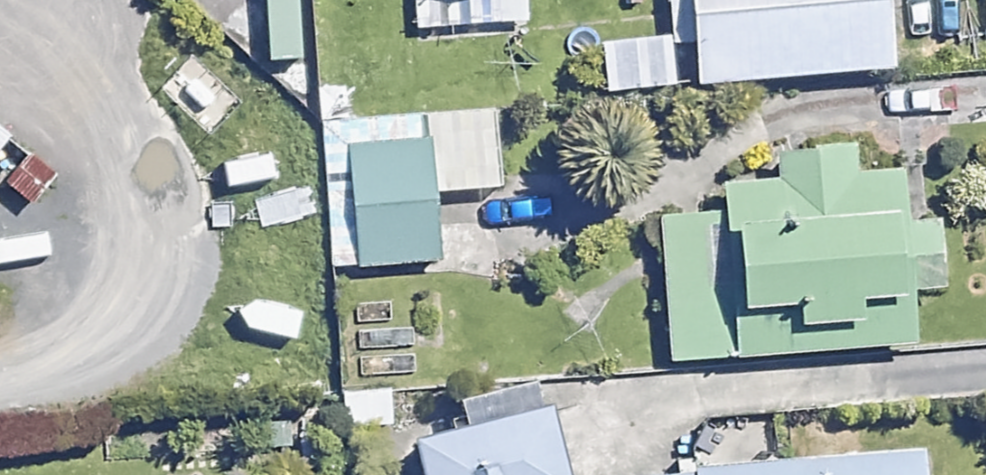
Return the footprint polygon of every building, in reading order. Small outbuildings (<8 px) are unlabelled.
[(505,0),(410,0),(413,46),(508,40),(505,0)] [(881,0),(673,0),(676,39),(618,44),(621,83),(886,63),(881,0)] [(435,257),(425,112),(324,119),(334,265),(435,257)] [(851,169),(849,140),(780,145),(783,176),(701,182),(703,204),(658,208),(670,358),(910,339),(906,284),(938,281),(933,215),(900,218),(895,165),(851,169)] [(389,385),(340,388),(342,424),(391,421),(389,385)] [(539,396),(408,428),(420,474),(559,474),(539,396)] [(915,444),(630,471),(631,474),(918,474),(915,444)]
